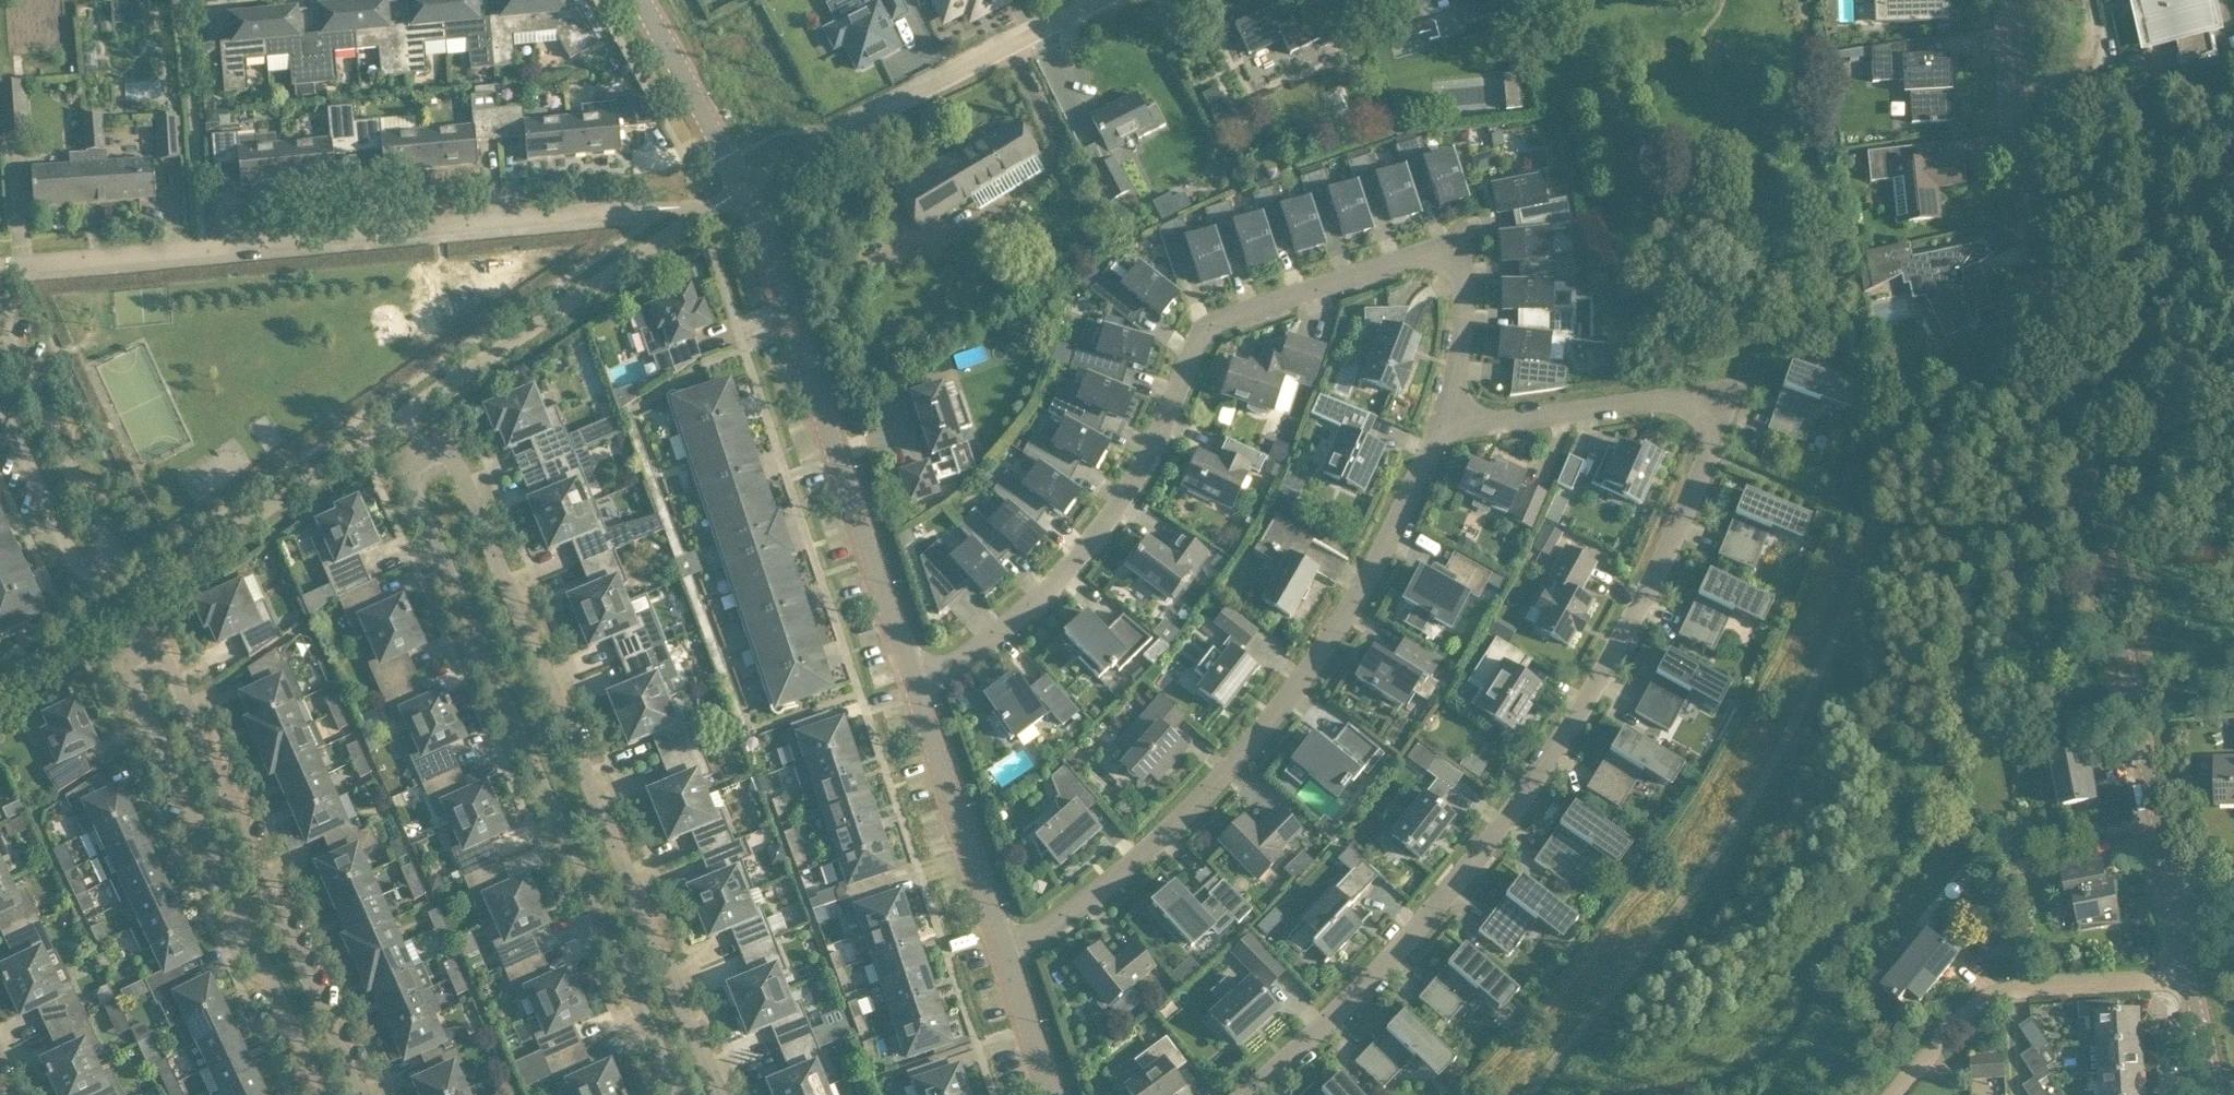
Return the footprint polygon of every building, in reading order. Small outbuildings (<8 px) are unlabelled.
[(353,5),(355,30),(357,50),(379,48),(382,77),(405,75),(402,51),(400,23),(387,24),(386,11),(385,2),(378,3),(372,4),(372,0),(363,0),(357,1),(358,5),(353,5)] [(400,23),(402,51),(405,75),(415,74),(427,73),(425,43),(447,41),(445,22),(443,0),(412,0),(410,0),(411,8),(412,22),(400,23)] [(445,22),(447,41),(449,41),(469,39),(470,52),(471,69),(494,67),(492,42),(489,14),(477,16),(475,2),(475,0),(443,0),(445,22)] [(489,14),(492,42),(494,67),(517,65),(515,45),(514,35),(536,33),(534,14),(533,0),(501,0),(502,13),(489,14)] [(534,14),(536,33),(558,31),(559,37),(560,41),(570,59),(580,54),(599,43),(592,29),(589,23),(579,6),(566,7),(566,0),(533,0),(534,14)] [(907,13),(901,0),(861,0),(866,9),(834,25),(825,30),(835,49),(844,44),(857,69),(863,66),(864,68),(876,62),(876,60),(900,48),(887,22),(892,19),(892,20),(907,13)] [(942,15),(945,14),(946,16),(948,15),(950,18),(970,8),(971,10),(972,13),(973,14),(974,13),(987,7),(988,6),(1000,0),(934,0),(942,15)] [(1397,33),(1398,33),(1399,37),(1399,38),(1419,32),(1419,33),(1431,30),(1427,17),(1422,0),(1388,0),(1397,33)] [(1885,2),(1882,2),(1882,10),(1885,10),(1885,23),(1894,23),(1894,24),(1950,22),(1949,0),(1885,0),(1885,2)] [(2219,0),(2159,0),(2159,1),(2143,5),(2143,3),(2141,3),(2151,46),(2177,40),(2181,56),(2182,55),(2183,61),(2189,60),(2189,62),(2211,57),(2210,56),(2217,54),(2213,35),(2227,33),(2219,0)] [(311,31),(310,31),(313,59),(315,83),(338,81),(335,52),(357,50),(355,30),(353,5),(347,6),(347,1),(333,3),(333,7),(328,8),(321,8),(322,17),(323,30),(311,31)] [(140,2),(131,3),(133,23),(142,22),(140,2)] [(1288,28),(1277,4),(1235,24),(1249,54),(1283,38),(1290,54),(1322,39),(1325,45),(1341,38),(1327,10),(1288,28)] [(264,14),(263,14),(266,39),(268,58),(290,56),(291,70),(292,86),(295,85),(314,84),(315,83),(313,59),(310,31),(298,32),(296,19),(296,11),(288,11),(283,12),(283,7),(268,9),(268,13),(264,14)] [(233,38),(220,39),(223,67),(225,92),(248,90),(246,60),(268,58),(266,39),(263,14),(260,14),(259,10),(243,11),(244,16),(239,16),(231,17),(232,25),(233,38)] [(1907,42),(1871,47),(1873,81),(1902,79),(1903,92),(1911,91),(1913,123),(1929,122),(1929,124),(1936,124),(1936,122),(1953,121),(1951,88),(1947,88),(1947,78),(1951,77),(1950,54),(1908,56),(1907,42)] [(0,82),(0,93),(1,108),(27,107),(25,80),(0,82)] [(327,85),(316,86),(317,100),(328,99),(327,85)] [(474,126),(428,131),(431,167),(477,163),(477,165),(479,164),(477,141),(501,139),(498,108),(497,93),(471,95),(472,111),(474,126)] [(1507,107),(1506,108),(1506,109),(1522,108),(1521,94),(1506,95),(1507,107)] [(583,116),(571,117),(574,154),(620,150),(620,151),(622,151),(620,128),(656,124),(641,95),(619,97),(615,97),(616,102),(582,105),(583,116)] [(1144,111),(1136,95),(1092,117),(1109,151),(1123,144),(1120,139),(1136,132),(1139,138),(1165,124),(1155,106),(1144,111)] [(379,103),(354,105),(356,119),(356,122),(355,122),(358,152),(372,151),(382,150),(384,173),(386,173),(386,172),(405,170),(414,169),(431,167),(428,131),(416,132),(382,135),(381,119),(379,103)] [(331,140),(285,144),(288,181),(306,179),(305,176),(314,175),(315,178),(334,176),(334,178),(336,178),(334,154),(344,154),(358,152),(355,122),(356,122),(356,119),(354,105),(340,106),(332,107),(328,108),(330,124),(331,140)] [(273,107),(268,108),(269,112),(276,118),(280,117),(279,113),(280,113),(279,106),(273,107)] [(524,106),(498,108),(501,139),(525,137),(527,160),(529,160),(529,158),(574,154),(571,117),(525,122),(524,106)] [(218,110),(206,111),(207,123),(219,122),(218,110)] [(89,114),(85,114),(87,153),(88,164),(89,174),(98,173),(99,190),(99,201),(106,201),(156,197),(153,159),(132,161),(106,163),(105,152),(103,113),(89,114)] [(176,115),(158,116),(159,134),(177,133),(177,126),(176,116),(176,115)] [(1044,170),(1036,157),(1040,154),(1029,138),(1018,119),(894,189),(905,208),(918,228),(961,202),(962,203),(991,185),(999,197),(1044,170)] [(1542,124),(1531,127),(1534,139),(1545,137),(1542,124)] [(225,134),(212,135),(215,165),(227,164),(233,164),(239,163),(241,186),(243,186),(243,185),(262,183),(262,180),(271,179),(271,182),(288,181),(285,144),(277,145),(275,133),(254,135),(255,147),(239,148),(238,136),(238,133),(234,133),(225,134)] [(1502,133),(1491,135),(1493,147),(1504,145),(1502,133)] [(1428,159),(1421,138),(1396,146),(1403,168),(1404,167),(1412,194),(1413,194),(1435,187),(1438,197),(1439,197),(1442,204),(1453,200),(1454,201),(1467,197),(1452,151),(1428,159)] [(1918,160),(1916,146),(1867,151),(1871,181),(1901,178),(1905,221),(1917,220),(1939,218),(1936,187),(1964,183),(1961,156),(1918,160)] [(1476,172),(1499,164),(1494,150),(1471,157),(1476,172)] [(53,166),(31,168),(34,206),(85,202),(99,201),(99,190),(98,173),(89,174),(88,164),(87,153),(70,154),(70,165),(53,166)] [(1380,175),(1373,154),(1348,162),(1355,184),(1356,183),(1365,210),(1366,210),(1387,202),(1391,213),(1392,213),(1394,220),(1406,216),(1406,217),(1419,212),(1413,194),(1412,194),(1404,167),(1403,168),(1380,175)] [(1110,200),(1130,189),(1113,158),(1093,170),(1110,200)] [(1333,191),(1326,170),(1301,178),(1308,199),(1309,199),(1317,226),(1318,225),(1339,218),(1343,229),(1344,228),(1346,236),(1358,232),(1358,233),(1372,228),(1366,210),(1365,210),(1356,183),(1355,184),(1333,191)] [(1544,202),(1539,177),(1493,186),(1495,200),(1496,199),(1498,212),(1506,210),(1506,211),(1517,209),(1521,232),(1522,232),(1548,230),(1548,231),(1572,228),(1567,198),(1544,202)] [(1285,207),(1278,185),(1253,194),(1260,215),(1261,215),(1269,242),(1270,241),(1292,234),(1295,245),(1296,244),(1298,252),(1310,248),(1311,249),(1324,244),(1318,225),(1317,226),(1309,199),(1308,199),(1285,207)] [(1184,192),(1173,198),(1179,211),(1191,206),(1184,192)] [(1237,223),(1230,201),(1205,210),(1213,231),(1222,257),(1223,257),(1244,250),(1248,260),(1249,260),(1251,267),(1263,263),(1263,264),(1276,260),(1270,241),(1269,242),(1261,215),(1260,215),(1237,223)] [(1592,271),(1617,264),(1600,208),(1575,215),(1592,271)] [(1190,239),(1183,217),(1158,228),(1175,277),(1176,277),(1175,273),(1196,266),(1200,276),(1201,276),(1203,283),(1215,279),(1215,280),(1229,276),(1223,257),(1222,257),(1213,231),(1190,239)] [(1550,254),(1548,231),(1548,230),(1522,232),(1521,232),(1500,233),(1502,247),(1503,247),(1504,260),(1511,259),(1511,260),(1522,259),(1525,282),(1551,283),(1551,284),(1576,283),(1573,252),(1550,254)] [(1945,337),(1960,330),(1976,322),(1973,310),(1988,307),(1981,274),(1976,275),(1974,266),(1988,260),(1988,259),(1985,261),(1981,244),(1980,244),(1980,246),(1959,250),(1926,256),(1907,260),(1904,244),(1873,250),(1873,249),(1865,251),(1868,270),(1861,271),(1864,292),(1901,274),(1903,284),(1909,282),(1912,298),(1925,295),(1945,337)] [(1177,293),(1140,264),(1124,284),(1106,270),(1090,291),(1133,324),(1134,323),(1131,321),(1145,303),(1154,309),(1160,313),(1168,304),(1169,304),(1177,293)] [(1094,268),(1082,283),(1089,288),(1100,273),(1094,268)] [(1525,282),(1503,281),(1503,295),(1504,296),(1504,308),(1511,308),(1511,309),(1523,309),(1522,332),(1522,333),(1565,337),(1565,338),(1573,339),(1573,337),(1578,337),(1578,324),(1573,324),(1573,307),(1551,307),(1551,284),(1551,283),(1525,282)] [(646,328),(640,330),(649,357),(666,352),(673,373),(671,374),(672,376),(699,358),(701,357),(701,356),(699,357),(690,331),(709,325),(702,305),(694,307),(692,299),(693,299),(689,288),(669,295),(671,301),(653,308),(652,305),(639,309),(646,328)] [(1399,333),(1408,309),(1379,309),(1379,312),(1368,312),(1368,335),(1378,340),(1362,380),(1396,393),(1398,388),(1401,390),(1403,386),(1406,388),(1413,370),(1410,369),(1411,365),(1408,364),(1416,343),(1418,340),(1399,333)] [(1057,347),(1053,360),(1071,365),(1070,368),(1088,376),(1088,375),(1117,387),(1117,386),(1125,361),(1128,362),(1135,364),(1136,363),(1143,365),(1146,353),(1147,353),(1151,340),(1120,331),(1123,320),(1102,314),(1100,322),(1102,323),(1102,325),(1105,326),(1098,351),(1086,347),(1077,345),(1076,346),(1074,352),(1071,351),(1057,347)] [(1502,344),(1500,356),(1508,357),(1508,358),(1514,358),(1519,359),(1515,394),(1510,395),(1510,396),(1567,389),(1569,362),(1562,362),(1565,338),(1565,337),(1522,333),(1522,332),(1518,331),(1502,330),(1501,344),(1502,344)] [(1314,379),(1325,347),(1289,336),(1285,350),(1268,344),(1259,370),(1234,362),(1223,394),(1250,402),(1248,408),(1252,412),(1257,414),(1262,415),(1268,415),(1270,409),(1273,410),(1283,378),(1276,376),(1279,367),(1314,379)] [(1774,412),(1768,429),(1793,438),(1805,442),(1811,425),(1810,425),(1805,423),(1813,399),(1819,401),(1819,400),(1845,409),(1848,401),(1849,402),(1853,388),(1854,386),(1797,366),(1791,364),(1783,388),(1789,390),(1780,414),(1774,412)] [(1088,375),(1088,376),(1079,398),(1058,389),(1048,412),(1066,422),(1066,421),(1093,436),(1094,435),(1104,410),(1114,415),(1115,414),(1122,417),(1127,405),(1127,406),(1133,393),(1117,386),(1117,387),(1088,375)] [(667,396),(667,398),(667,400),(668,403),(668,405),(675,403),(679,416),(673,418),(678,432),(682,447),(689,444),(694,459),(698,472),(692,474),(697,489),(702,505),(709,503),(713,515),(717,529),(711,531),(715,545),(716,547),(720,546),(722,552),(718,553),(722,564),(722,565),(727,580),(734,578),(738,592),(743,605),(737,608),(742,622),(746,637),(753,634),(757,648),(762,662),(756,664),(761,679),(765,693),(772,691),(776,704),(770,707),(770,708),(771,711),(773,713),(775,715),(778,715),(780,715),(782,713),(784,711),(796,707),(794,700),(831,688),(825,670),(816,673),(812,662),(809,650),(817,647),(811,630),(806,613),(797,616),(793,605),(790,594),(798,591),(792,574),(787,558),(787,556),(778,559),(774,548),(777,547),(774,537),(771,528),(768,529),(764,517),(773,514),(772,513),(767,497),(761,480),(753,483),(749,472),(745,460),(754,458),(748,441),(742,423),(734,426),(730,415),(726,404),(735,401),(729,383),(708,390),(699,393),(692,395),(690,388),(677,393),(675,392),(673,392),(670,392),(669,394),(667,396)] [(928,462),(901,471),(911,500),(931,494),(938,491),(935,482),(959,474),(950,449),(962,445),(961,444),(957,431),(971,426),(960,393),(946,398),(941,384),(933,387),(912,394),(933,455),(939,453),(943,463),(930,467),(928,462)] [(495,411),(490,413),(497,429),(502,427),(510,448),(518,445),(517,442),(527,438),(527,437),(529,436),(531,435),(535,443),(532,445),(534,450),(541,466),(541,467),(575,453),(575,452),(568,435),(564,426),(556,406),(544,411),(534,386),(514,394),(515,397),(493,406),(495,411)] [(631,386),(613,392),(620,411),(636,400),(631,386)] [(1365,443),(1358,440),(1370,414),(1320,394),(1311,414),(1343,428),(1323,473),(1339,480),(1341,478),(1348,481),(1347,483),(1363,491),(1382,449),(1366,442),(1365,443)] [(617,415),(603,421),(610,438),(624,432),(617,415)] [(632,415),(623,418),(628,432),(637,429),(632,415)] [(610,438),(603,421),(568,435),(575,452),(610,438)] [(1066,421),(1066,422),(1054,442),(1034,432),(1022,453),(1039,464),(1065,482),(1065,481),(1078,458),(1088,463),(1088,462),(1095,466),(1101,455),(1102,455),(1109,443),(1094,435),(1093,436),(1066,421)] [(637,429),(628,432),(628,433),(632,444),(633,447),(642,443),(637,429)] [(1018,431),(1012,445),(1021,450),(1028,436),(1018,431)] [(627,433),(616,437),(619,446),(624,447),(632,444),(627,433)] [(1267,459),(1268,458),(1225,438),(1225,439),(1226,440),(1216,462),(1206,457),(1205,460),(1197,456),(1184,484),(1191,487),(1189,492),(1208,501),(1210,496),(1231,506),(1249,468),(1259,473),(1266,458),(1267,459)] [(1279,441),(1271,458),(1284,464),(1292,447),(1279,441)] [(642,443),(633,447),(638,461),(647,457),(642,443)] [(1608,447),(1591,483),(1602,488),(1605,482),(1625,491),(1623,497),(1639,505),(1661,456),(1645,448),(1642,454),(1621,444),(1618,451),(1608,447)] [(523,473),(541,466),(534,450),(516,457),(523,473)] [(587,451),(576,456),(582,471),(593,466),(587,451)] [(533,504),(530,505),(537,522),(540,521),(541,524),(585,506),(595,502),(588,486),(583,472),(582,471),(576,456),(575,453),(541,467),(542,469),(548,484),(554,486),(556,492),(552,494),(552,493),(532,501),(533,504)] [(1569,455),(1557,484),(1572,490),(1585,462),(1569,455)] [(647,457),(638,461),(644,475),(653,471),(647,457)] [(1467,465),(1459,483),(1462,484),(1460,490),(1476,497),(1490,503),(1489,506),(1491,507),(1507,514),(1508,510),(1517,514),(1515,517),(1514,520),(1530,527),(1544,494),(1529,487),(1527,491),(1518,487),(1525,472),(1495,459),(1490,469),(1472,462),(1470,467),(1467,465)] [(1271,462),(1265,473),(1276,478),(1282,467),(1271,462)] [(1039,464),(1025,484),(1007,471),(992,491),(1007,504),(1008,504),(1031,524),(1032,524),(1047,502),(1056,508),(1057,507),(1063,512),(1070,502),(1071,502),(1079,491),(1065,481),(1065,482),(1039,464)] [(548,484),(542,469),(523,476),(529,491),(548,484)] [(653,471),(644,475),(649,489),(658,485),(653,471)] [(986,472),(981,480),(989,485),(994,478),(986,472)] [(658,485),(649,489),(654,503),(663,499),(658,485)] [(1725,538),(1718,555),(1743,565),(1754,569),(1761,553),(1755,551),(1765,527),(1771,529),(1771,528),(1796,539),(1800,531),(1806,518),(1807,516),(1745,491),(1744,493),(1735,515),(1741,517),(1731,540),(1725,538)] [(663,499),(654,503),(659,515),(659,517),(668,514),(663,499)] [(329,548),(317,553),(326,573),(329,579),(331,584),(337,597),(339,596),(350,591),(371,582),(371,581),(364,564),(363,562),(357,560),(356,557),(354,554),(358,552),(369,547),(370,550),(378,546),(377,544),(367,522),(370,521),(361,502),(358,503),(357,500),(339,508),(342,515),(338,517),(337,515),(318,523),(329,548)] [(585,506),(541,524),(552,550),(560,546),(559,544),(571,539),(570,537),(574,536),(577,542),(574,548),(581,564),(614,551),(664,529),(660,518),(659,515),(606,530),(601,518),(595,502),(585,506)] [(956,503),(949,511),(956,517),(960,521),(967,512),(963,509),(956,503)] [(1008,504),(1007,504),(991,522),(975,508),(958,526),(972,541),(972,540),(993,563),(994,562),(1012,542),(1020,550),(1020,549),(1026,554),(1034,545),(1035,545),(1044,535),(1032,524),(1031,524),(1008,504)] [(1549,508),(1545,518),(1558,524),(1562,514),(1549,508)] [(668,514),(659,517),(664,529),(665,531),(674,528),(668,514)] [(1261,541),(1255,550),(1273,560),(1278,551),(1279,551),(1287,556),(1282,565),(1261,600),(1271,606),(1290,617),(1291,615),(1290,615),(1300,599),(1306,589),(1315,572),(1316,573),(1317,571),(1299,561),(1313,537),(1294,526),(1289,524),(1275,516),(1261,541)] [(1547,524),(1534,548),(1551,557),(1564,533),(1547,524)] [(674,528),(665,531),(670,545),(679,542),(674,528)] [(910,529),(899,535),(902,543),(903,548),(916,540),(910,529)] [(1192,574),(1208,553),(1180,533),(1169,547),(1174,551),(1169,558),(1165,555),(1166,553),(1148,539),(1128,566),(1145,579),(1142,583),(1166,602),(1171,595),(1174,598),(1183,586),(1180,584),(1189,572),(1192,574)] [(1460,537),(1455,546),(1470,552),(1474,543),(1460,537)] [(1,641),(15,635),(11,628),(25,621),(27,624),(29,626),(32,627),(35,628),(38,627),(41,626),(43,624),(45,621),(46,618),(46,615),(45,612),(37,595),(29,599),(23,588),(18,578),(26,574),(19,557),(11,541),(3,545),(0,539),(0,643),(1,641)] [(954,557),(939,540),(920,557),(940,614),(941,613),(939,608),(972,579),(979,587),(980,586),(985,592),(994,584),(995,584),(1005,575),(994,562),(993,563),(972,540),(972,541),(954,557)] [(679,542),(670,545),(675,559),(684,556),(679,542)] [(1543,612),(1535,627),(1538,629),(1535,633),(1547,639),(1549,635),(1568,645),(1576,631),(1580,633),(1588,619),(1584,617),(1592,602),(1578,594),(1595,563),(1567,547),(1549,579),(1559,585),(1552,598),(1545,594),(1537,609),(1543,612)] [(624,603),(618,587),(628,583),(614,551),(581,564),(588,581),(593,583),(596,589),(592,591),(591,589),(572,598),(573,601),(570,602),(577,619),(580,618),(581,621),(624,603)] [(684,556),(675,559),(682,579),(691,575),(703,571),(696,551),(684,556)] [(1420,572),(1404,601),(1414,607),(1430,616),(1429,618),(1434,621),(1435,619),(1450,627),(1466,597),(1465,596),(1467,591),(1478,597),(1482,589),(1486,582),(1487,580),(1490,575),(1467,562),(1455,555),(1446,570),(1443,576),(1434,571),(1430,577),(1429,576),(1420,572)] [(1687,618),(1679,634),(1703,646),(1714,651),(1722,635),(1721,635),(1716,633),(1727,609),(1733,612),(1733,611),(1758,623),(1761,615),(1762,615),(1768,603),(1769,600),(1709,572),(1708,574),(1698,595),(1703,598),(1693,620),(1687,618)] [(691,575),(682,579),(688,593),(697,589),(691,575)] [(254,576),(242,580),(253,605),(265,600),(254,576)] [(202,602),(197,604),(199,609),(206,625),(211,623),(220,643),(228,640),(227,637),(237,633),(237,631),(238,631),(241,630),(245,638),(242,639),(250,656),(249,657),(250,658),(282,636),(281,635),(265,600),(253,605),(242,580),(223,589),(224,592),(202,602)] [(350,591),(339,596),(340,597),(346,610),(351,622),(354,629),(365,624),(372,640),(412,622),(408,614),(409,614),(406,607),(405,607),(402,600),(387,606),(383,608),(378,596),(372,582),(371,582),(350,591)] [(697,589),(688,593),(693,607),(702,603),(697,589)] [(624,603),(581,621),(592,646),(600,643),(598,641),(611,635),(610,634),(614,632),(617,639),(614,645),(621,661),(654,648),(662,644),(661,642),(655,626),(649,611),(640,615),(631,619),(624,603)] [(702,603),(693,607),(698,621),(707,618),(702,603)] [(1239,621),(1240,620),(1226,610),(1217,622),(1229,631),(1237,620),(1239,621)] [(1106,632),(1090,616),(1087,612),(1065,634),(1083,653),(1079,658),(1099,679),(1110,667),(1112,669),(1115,666),(1119,671),(1152,639),(1123,615),(1106,632)] [(707,618),(698,621),(703,635),(712,632),(707,618)] [(382,691),(414,677),(403,653),(422,644),(412,622),(372,640),(379,655),(368,660),(382,691)] [(1484,631),(1478,641),(1485,645),(1492,635),(1484,631)] [(712,632),(703,635),(709,649),(718,646),(712,632)] [(1256,667),(1238,652),(1245,643),(1232,633),(1225,644),(1227,646),(1221,654),(1213,648),(1195,671),(1207,680),(1199,690),(1223,709),(1256,667)] [(1496,638),(1471,679),(1488,689),(1480,702),(1496,712),(1493,717),(1492,716),(1491,718),(1506,727),(1514,732),(1535,699),(1530,696),(1537,685),(1520,674),(1517,672),(1527,658),(1527,657),(1496,638)] [(1160,639),(1143,655),(1153,665),(1169,647),(1168,646),(1160,639)] [(1373,652),(1357,678),(1371,686),(1370,688),(1374,691),(1375,689),(1402,705),(1412,689),(1427,698),(1436,684),(1428,679),(1439,661),(1406,641),(1395,658),(1389,654),(1386,659),(1373,652)] [(613,698),(610,699),(617,716),(620,715),(621,718),(664,700),(673,696),(674,696),(668,680),(675,677),(662,644),(654,648),(621,661),(628,677),(633,680),(636,686),(632,688),(631,686),(611,695),(613,698)] [(718,646),(709,649),(714,663),(723,660),(718,646)] [(257,689),(246,694),(250,704),(248,705),(254,719),(255,720),(292,704),(304,698),(287,661),(283,662),(277,650),(254,666),(264,686),(257,689)] [(1644,696),(1635,712),(1659,725),(1669,731),(1677,715),(1672,712),(1684,690),(1690,693),(1690,692),(1714,705),(1718,697),(1719,698),(1726,685),(1727,683),(1668,651),(1667,653),(1656,674),(1661,677),(1649,699),(1644,696)] [(723,660),(714,663),(719,677),(728,674),(723,660)] [(1137,664),(1128,674),(1135,681),(1141,675),(1144,672),(1137,664)] [(728,674),(719,677),(724,691),(733,688),(728,674)] [(1027,694),(1013,674),(1012,675),(1013,677),(1007,681),(1005,679),(1004,680),(1005,682),(987,695),(1003,718),(1002,719),(1004,722),(1005,721),(1015,737),(1052,712),(1063,724),(1077,712),(1045,678),(1032,690),(1027,694)] [(425,701),(414,677),(382,691),(396,722),(406,717),(413,733),(453,715),(450,707),(451,707),(448,700),(447,700),(443,693),(425,701)] [(733,688),(724,691),(730,705),(739,702),(733,688)] [(332,714),(343,709),(336,694),(325,699),(332,714)] [(664,700),(621,718),(631,744),(639,740),(638,738),(650,733),(650,731),(654,730),(656,736),(654,742),(661,758),(693,745),(680,712),(673,696),(664,700)] [(1157,780),(1170,765),(1168,763),(1174,757),(1180,754),(1186,748),(1169,733),(1183,716),(1161,697),(1120,743),(1133,754),(1124,763),(1127,766),(1127,767),(1127,769),(1128,771),(1129,773),(1130,774),(1131,775),(1133,776),(1134,777),(1136,777),(1138,777),(1140,777),(1143,779),(1149,773),(1157,780)] [(76,699),(45,714),(51,727),(56,738),(49,741),(58,762),(46,770),(58,790),(57,791),(58,792),(92,770),(91,769),(88,771),(79,752),(83,751),(97,744),(76,699)] [(739,702),(730,705),(735,720),(744,716),(739,702)] [(302,728),(292,704),(255,720),(254,719),(249,721),(260,746),(302,728)] [(1094,707),(1089,713),(1094,718),(1100,712),(1094,707)] [(339,730),(350,725),(343,709),(332,714),(339,730)] [(792,729),(784,732),(796,765),(850,747),(842,721),(833,724),(826,726),(822,714),(790,724),(792,729)] [(423,784),(455,769),(445,745),(463,737),(453,715),(413,733),(420,748),(410,753),(423,784)] [(302,728),(260,746),(267,761),(271,770),(276,768),(313,751),(325,746),(314,722),(302,728)] [(1313,736),(1293,761),(1309,774),(1337,797),(1338,795),(1342,790),(1350,781),(1350,780),(1356,773),(1359,775),(1363,770),(1368,774),(1369,773),(1384,754),(1383,753),(1380,750),(1348,724),(1333,743),(1326,738),(1322,743),(1316,739),(1313,736)] [(1596,772),(1587,788),(1610,802),(1620,809),(1629,794),(1624,790),(1637,768),(1642,772),(1643,771),(1666,785),(1671,778),(1679,766),(1680,764),(1623,729),(1622,731),(1610,751),(1615,755),(1602,776),(1596,772)] [(378,735),(365,741),(369,751),(383,745),(378,735)] [(2074,753),(2057,757),(2058,758),(2062,780),(2067,804),(2067,805),(2085,801),(2095,799),(2088,764),(2086,752),(2091,751),(2088,737),(2071,741),(2074,753)] [(354,762),(365,757),(358,742),(347,747),(354,762)] [(659,812),(661,815),(703,797),(696,781),(706,777),(712,775),(699,742),(693,745),(661,758),(667,774),(673,777),(676,783),(672,785),(671,783),(651,792),(652,795),(650,796),(657,813),(659,812)] [(1394,838),(1390,843),(1401,851),(1405,846),(1420,858),(1452,817),(1436,804),(1450,787),(1452,788),(1461,776),(1435,757),(1418,745),(1409,757),(1426,769),(1428,771),(1438,778),(1439,779),(1425,796),(1392,836),(1394,838)] [(851,749),(850,747),(794,765),(802,791),(816,785),(855,772),(852,763),(855,762),(851,749)] [(287,792),(324,775),(313,751),(276,768),(277,769),(282,782),(285,781),(289,789),(286,790),(287,792)] [(361,778),(372,773),(365,757),(354,762),(361,778)] [(1058,757),(1048,766),(1052,771),(1062,762),(1058,757)] [(1099,800),(1063,760),(1062,761),(1065,764),(1051,777),(1058,795),(1054,799),(1061,815),(1034,839),(1034,838),(1032,839),(1041,858),(1043,857),(1042,856),(1048,851),(1060,865),(1100,830),(1084,812),(1097,800),(1098,801),(1099,800)] [(2216,765),(2217,804),(2233,804),(2233,765),(2216,765)] [(466,794),(455,769),(423,784),(437,815),(448,810),(455,826),(495,808),(485,785),(466,794)] [(855,772),(816,785),(818,790),(824,810),(866,796),(861,780),(858,781),(856,776),(855,772)] [(298,816),(334,800),(324,775),(287,792),(293,806),(296,805),(300,813),(297,814),(298,816)] [(763,794),(772,790),(766,775),(757,778),(763,794)] [(106,794),(98,777),(80,789),(67,797),(85,834),(98,828),(130,813),(118,788),(106,794)] [(866,796),(824,810),(826,816),(832,834),(871,821),(868,812),(871,811),(868,802),(866,796)] [(709,813),(703,797),(661,815),(671,840),(679,837),(678,834),(690,829),(690,828),(693,826),(696,833),(694,839),(701,855),(732,842),(719,809),(709,813)] [(778,816),(787,812),(781,797),(772,800),(778,816)] [(19,800),(2,808),(7,819),(24,811),(19,800)] [(345,823),(334,800),(298,816),(304,831),(307,830),(311,839),(328,832),(334,844),(359,833),(353,819),(345,823)] [(1545,846),(1535,861),(1557,876),(1566,883),(1576,869),(1571,865),(1586,844),(1591,847),(1592,847),(1614,862),(1619,855),(1627,844),(1629,842),(1574,804),(1573,806),(1559,825),(1564,829),(1550,849),(1545,846)] [(465,877),(497,863),(486,838),(504,830),(495,808),(455,826),(462,841),(451,846),(465,877)] [(1243,818),(1221,840),(1258,878),(1281,855),(1277,852),(1300,830),(1279,809),(1257,832),(1243,818)] [(98,828),(87,833),(98,857),(109,852),(141,836),(130,813),(98,828)] [(26,814),(10,822),(16,835),(33,827),(26,814)] [(877,829),(874,830),(871,821),(832,834),(840,858),(883,844),(877,829)] [(334,858),(322,864),(326,873),(323,874),(330,889),(367,873),(358,853),(378,845),(371,827),(359,833),(334,844),(339,856),(334,858)] [(790,848),(799,845),(793,829),(784,833),(790,848)] [(109,852),(100,856),(111,880),(152,860),(141,836),(109,852)] [(7,880),(0,865),(11,860),(0,837),(0,884),(7,880)] [(692,892),(690,893),(697,910),(699,909),(700,912),(746,893),(755,889),(742,860),(752,856),(744,837),(732,842),(701,855),(707,871),(713,873),(716,880),(712,882),(711,880),(691,888),(692,892)] [(400,838),(390,843),(391,847),(390,848),(392,853),(395,860),(407,855),(404,847),(400,838)] [(886,855),(883,844),(840,858),(841,858),(831,862),(839,886),(836,891),(839,901),(880,887),(876,875),(891,869),(886,855)] [(796,864),(805,861),(799,845),(790,848),(796,864)] [(1351,872),(1288,937),(1290,938),(1304,951),(1305,953),(1313,944),(1327,958),(1329,959),(1360,926),(1344,911),(1379,875),(1380,874),(1362,859),(1349,847),(1337,860),(1351,872)] [(2088,847),(2062,852),(2065,865),(2091,860),(2088,847)] [(1630,848),(1621,860),(1635,869),(1643,857),(1630,848)] [(1303,852),(1287,868),(1294,876),(1310,860),(1303,852)] [(2062,852),(2036,857),(2039,871),(2065,865),(2062,852)] [(72,858),(61,864),(65,873),(76,867),(72,858)] [(123,903),(132,899),(164,884),(152,860),(111,880),(123,903)] [(408,884),(419,879),(412,863),(401,868),(408,884)] [(508,887),(497,863),(465,877),(479,908),(489,903),(496,918),(536,901),(526,878),(508,887)] [(2084,867),(2063,871),(2068,895),(2069,894),(2069,893),(2074,892),(2074,893),(2075,898),(2079,919),(2080,919),(2081,926),(2119,923),(2117,911),(2118,911),(2118,910),(2112,879),(2110,880),(2110,881),(2105,882),(2104,876),(2102,863),(2084,867)] [(76,896),(87,891),(76,867),(65,873),(76,896)] [(378,897),(367,873),(330,889),(331,891),(334,890),(337,898),(335,899),(341,914),(378,897)] [(438,874),(427,879),(432,890),(443,885),(438,874)] [(1490,916),(1479,931),(1500,947),(1509,955),(1520,941),(1515,937),(1531,917),(1536,921),(1537,920),(1558,936),(1563,930),(1564,930),(1573,919),(1574,917),(1521,876),(1520,878),(1505,896),(1505,897),(1510,901),(1495,921),(1490,916)] [(415,899),(426,894),(419,879),(408,884),(415,899)] [(1174,883),(1152,903),(1167,920),(1168,921),(1168,920),(1175,927),(1173,929),(1186,943),(1188,942),(1188,943),(1191,946),(1212,927),(1218,933),(1233,919),(1237,924),(1252,909),(1223,879),(1220,882),(1209,893),(1208,894),(1211,897),(1198,909),(1190,901),(1189,900),(1174,883)] [(7,880),(0,884),(0,920),(8,936),(40,921),(25,891),(15,896),(7,880)] [(143,923),(175,907),(164,884),(132,899),(143,923)] [(880,887),(839,901),(845,919),(859,914),(862,923),(866,934),(908,919),(904,908),(900,894),(884,899),(880,887)] [(83,912),(95,906),(87,891),(76,896),(83,912)] [(753,909),(746,893),(700,912),(711,937),(719,934),(718,931),(730,926),(729,925),(733,923),(736,930),(734,936),(740,952),(776,937),(762,905),(753,909)] [(378,897),(341,914),(342,915),(344,914),(348,922),(345,923),(352,937),(389,921),(378,897)] [(506,970),(538,955),(528,931),(546,923),(536,901),(496,918),(503,934),(492,939),(506,970)] [(143,923),(131,928),(142,952),(154,946),(186,931),(175,907),(143,923)] [(435,929),(446,924),(439,909),(428,914),(435,929)] [(908,919),(866,934),(874,958),(913,945),(910,936),(913,935),(908,919)] [(11,991),(51,972),(44,957),(54,952),(40,921),(8,936),(19,960),(1,969),(4,976),(3,977),(6,984),(8,983),(11,991)] [(352,937),(346,939),(351,949),(357,964),(399,945),(389,921),(352,937)] [(98,943),(109,937),(102,923),(91,928),(98,943)] [(442,945),(453,940),(446,924),(435,929),(442,945)] [(1914,951),(1884,988),(1900,1002),(1909,991),(1921,1001),(1959,955),(1968,945),(1949,929),(1941,939),(1931,931),(1914,951)] [(165,970),(145,979),(147,984),(151,992),(183,977),(178,965),(198,956),(186,931),(154,946),(161,960),(165,970)] [(1213,1018),(1209,1022),(1219,1034),(1224,1029),(1237,1044),(1251,1032),(1252,1032),(1263,1022),(1262,1021),(1277,1009),(1259,990),(1263,987),(1266,984),(1269,986),(1284,972),(1268,956),(1247,934),(1230,951),(1256,977),(1251,981),(1239,991),(1228,1002),(1222,1006),(1211,1016),(1213,1018)] [(786,990),(779,974),(789,970),(776,937),(740,952),(747,968),(753,970),(755,977),(751,979),(751,977),(731,985),(732,988),(729,990),(736,1007),(739,1006),(740,1008),(786,990)] [(1098,945),(1075,965),(1096,991),(1092,995),(1103,1009),(1108,1005),(1132,986),(1131,985),(1154,966),(1135,943),(1121,955),(1124,958),(1115,966),(1112,962),(1098,945)] [(399,945),(357,964),(364,978),(368,988),(373,985),(410,969),(399,945)] [(913,945),(874,958),(882,982),(924,968),(919,953),(916,954),(913,945)] [(1431,984),(1419,998),(1439,1015),(1448,1023),(1459,1010),(1457,1008),(1474,988),(1476,990),(1478,992),(1479,992),(1500,1010),(1505,1003),(1506,1004),(1515,993),(1517,991),(1464,945),(1463,947),(1448,966),(1452,969),(1436,988),(1431,984)] [(835,971),(845,967),(839,951),(829,955),(835,971)] [(103,970),(113,966),(106,952),(97,957),(103,970)] [(549,979),(538,955),(506,970),(520,1001),(531,996),(538,1011),(577,994),(567,971),(549,979)] [(450,979),(462,974),(455,959),(444,964),(450,979)] [(841,986),(851,983),(845,967),(835,971),(841,986)] [(924,968),(882,982),(890,1007),(929,994),(926,985),(929,984),(924,968)] [(410,969),(373,985),(374,987),(379,999),(383,1008),(384,1009),(421,993),(410,969)] [(58,987),(51,972),(11,991),(22,1013),(40,1004),(51,1028),(83,1013),(69,982),(58,987)] [(457,995),(468,990),(462,974),(450,979),(457,995)] [(183,977),(151,992),(157,1005),(160,1004),(169,1026),(170,1027),(176,1025),(220,1004),(209,979),(189,989),(183,977)] [(147,984),(135,989),(139,998),(151,992),(147,984)] [(421,993),(384,1009),(390,1023),(394,1032),(394,1033),(431,1017),(442,1012),(431,988),(421,993)] [(792,1006),(786,990),(740,1008),(751,1034),(759,1031),(758,1028),(770,1023),(769,1022),(773,1020),(776,1027),(773,1032),(780,1049),(815,1034),(802,1002),(792,1006)] [(548,1062),(580,1048),(569,1024),(587,1016),(577,994),(538,1011),(545,1027),(534,1032),(548,1062)] [(929,994),(890,1007),(898,1031),(941,1017),(935,1002),(932,1003),(929,994)] [(116,999),(103,1005),(108,1014),(120,1009),(116,999)] [(853,1019),(863,1016),(857,1000),(847,1003),(853,1019)] [(2120,1012),(2119,1000),(2079,1003),(2079,1014),(2080,1018),(2090,1018),(2091,1030),(2087,1031),(2087,1045),(2101,1044),(2141,1041),(2139,1013),(2140,1013),(2140,1011),(2120,1012)] [(200,1042),(231,1027),(220,1004),(176,1025),(186,1047),(199,1042),(200,1042)] [(1368,1048),(1356,1061),(1375,1080),(1384,1088),(1396,1076),(1392,1071),(1409,1053),(1413,1057),(1414,1056),(1434,1075),(1440,1069),(1440,1070),(1450,1060),(1452,1058),(1404,1011),(1402,1013),(1386,1031),(1390,1035),(1373,1053),(1368,1048)] [(55,1083),(94,1064),(87,1049),(98,1044),(83,1013),(51,1028),(63,1052),(44,1061),(48,1068),(47,1069),(50,1076),(51,1075),(55,1083)] [(859,1035),(869,1031),(863,1016),(853,1019),(859,1035)] [(431,1017),(394,1033),(401,1048),(404,1047),(408,1057),(426,1049),(431,1061),(456,1050),(472,1043),(465,1028),(443,1031),(439,1033),(431,1017)] [(941,1017),(898,1031),(907,1057),(929,1049),(949,1042),(941,1017)] [(2038,1053),(2050,1044),(2032,1018),(2020,1026),(2034,1048),(2037,1053),(2038,1053)] [(200,1042),(185,1050),(196,1073),(198,1072),(211,1066),(243,1051),(232,1027),(200,1042)] [(818,1071),(828,1067),(815,1034),(780,1049),(787,1065),(792,1067),(795,1074),(791,1075),(790,1074),(771,1082),(772,1085),(769,1086),(773,1094),(805,1094),(825,1087),(818,1071)] [(149,1067),(155,1064),(162,1061),(151,1038),(138,1044),(149,1067)] [(1125,1087),(1131,1094),(1173,1094),(1184,1088),(1172,1072),(1184,1063),(1166,1039),(1154,1048),(1137,1060),(1145,1072),(1125,1087)] [(868,1059),(878,1055),(872,1040),(862,1043),(868,1059)] [(2102,1074),(2143,1071),(2141,1041),(2101,1044),(2102,1074)] [(580,1048),(548,1062),(562,1093),(572,1089),(575,1094),(600,1094),(619,1086),(609,1064),(590,1072),(580,1048)] [(2034,1048),(2021,1056),(2036,1077),(2039,1083),(2040,1082),(2049,1076),(2052,1074),(2047,1067),(2038,1053),(2037,1053),(2034,1048)] [(419,1081),(423,1090),(421,1092),(422,1094),(454,1094),(464,1091),(453,1067),(462,1063),(456,1050),(431,1061),(436,1073),(430,1076),(419,1081)] [(222,1090),(254,1075),(243,1051),(211,1066),(222,1090)] [(1974,1076),(2004,1074),(2003,1057),(1973,1058),(1974,1076)] [(166,1087),(177,1082),(166,1058),(162,1061),(155,1064),(166,1087)] [(907,1072),(911,1085),(916,1083),(920,1094),(962,1094),(966,1094),(963,1085),(958,1068),(950,1071),(942,1074),(938,1061),(917,1068),(907,1072)] [(94,1064),(55,1083),(61,1094),(122,1094),(112,1074),(102,1079),(94,1064)] [(533,1069),(518,1076),(523,1088),(538,1081),(533,1069)] [(2143,1071),(2102,1074),(2103,1094),(2144,1094),(2143,1071)] [(1340,1074),(1338,1076),(1321,1092),(1324,1094),(1359,1094),(1340,1074)] [(254,1075),(222,1090),(225,1094),(264,1094),(254,1075)] [(2036,1077),(2023,1086),(2030,1094),(2048,1094),(2040,1082),(2039,1083),(2036,1077)] [(509,1080),(498,1085),(502,1094),(515,1094),(509,1080)] [(177,1082),(166,1087),(170,1094),(184,1094),(177,1082)] [(619,1086),(600,1094),(624,1094),(622,1094),(619,1086)] [(825,1087),(805,1094),(828,1094),(825,1087)]
